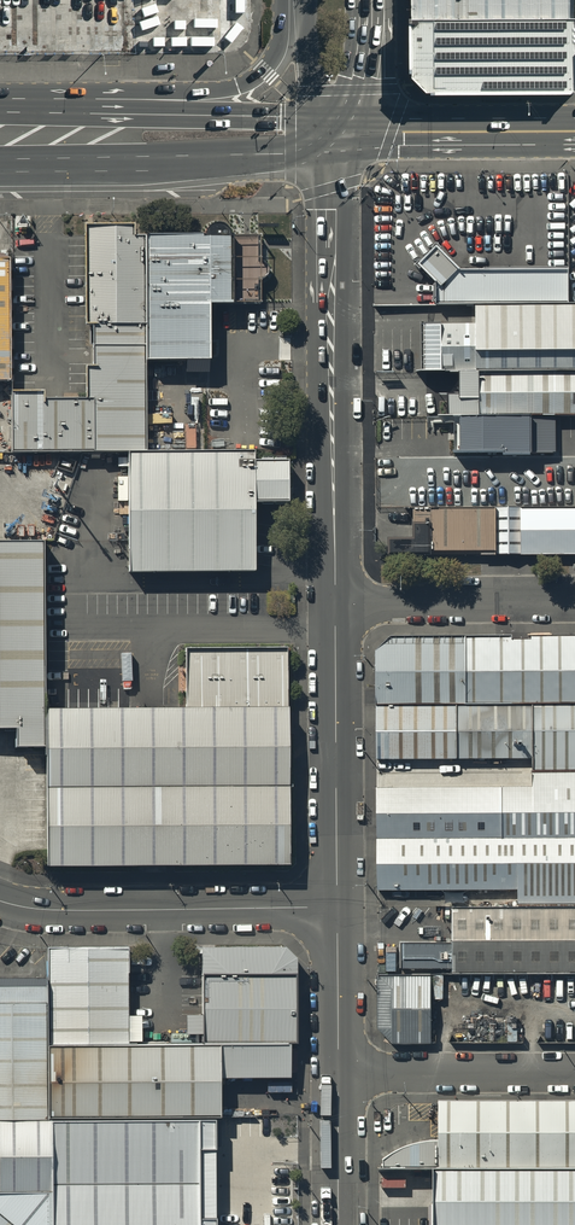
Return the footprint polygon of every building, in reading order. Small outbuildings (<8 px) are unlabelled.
[(412,18),(412,74),(428,92),(574,92),(574,0),(412,0),(412,18)] [(143,241),(130,241),(130,230),(84,230),(85,330),(143,330),(143,241)] [(212,363),(211,306),(232,306),(232,241),(147,242),(148,363),(212,363)] [(460,273),(436,250),(419,268),(437,285),(437,303),(568,302),(568,272),(460,273)] [(9,384),(8,263),(0,263),(0,384),(9,384)] [(475,325),(436,325),(436,372),(475,372),(574,372),(574,308),(475,308),(475,325)] [(17,397),(17,452),(148,453),(143,330),(93,331),(93,369),(86,369),(86,397),(17,397)] [(461,378),(462,398),(448,398),(448,419),(574,419),(574,377),(461,378)] [(556,421),(456,423),(457,456),(557,454),(556,421)] [(257,571),(256,503),(291,503),(291,462),(256,462),(256,455),(130,455),(131,571),(257,571)] [(416,513),(416,541),(392,541),(392,558),(574,557),(574,512),(416,513)] [(17,734),(17,751),(45,751),(44,551),(0,551),(0,734),(17,734)] [(574,770),(574,635),(392,637),(378,650),(379,758),(529,757),(529,770),(574,770)] [(185,654),(185,714),(46,714),(47,870),(292,869),(290,654),(185,654)] [(375,772),(376,878),(511,876),(511,891),(574,891),(574,770),(529,770),(525,771),(375,772)] [(511,891),(448,892),(448,927),(395,927),(395,955),(448,954),(448,962),(500,961),(574,960),(574,891),(511,891)] [(132,955),(52,956),(53,987),(54,1061),(133,1060),(132,955)] [(288,956),(208,957),(208,987),(298,986),(297,965),(288,956)] [(426,1030),(426,961),(375,961),(375,1015),(389,1031),(426,1030)] [(298,986),(208,987),(207,1059),(295,1058),(298,1058),(298,986)] [(0,987),(0,1133),(55,1132),(54,1061),(53,987),(0,987)] [(294,1089),(295,1058),(133,1060),(54,1061),(55,1132),(220,1132),(225,1131),(226,1088),(294,1089)] [(437,1097),(435,1137),(419,1138),(405,1142),(392,1148),(381,1155),(382,1163),(433,1161),(574,1166),(574,1096),(437,1097)] [(59,1204),(59,1196),(205,1196),(205,1164),(221,1164),(220,1132),(55,1132),(0,1133),(0,1204),(59,1204)] [(433,1161),(433,1224),(574,1223),(574,1166),(433,1161)] [(59,1196),(59,1204),(59,1224),(205,1224),(205,1196),(59,1196)] [(59,1204),(0,1204),(0,1224),(59,1224),(59,1204)]
